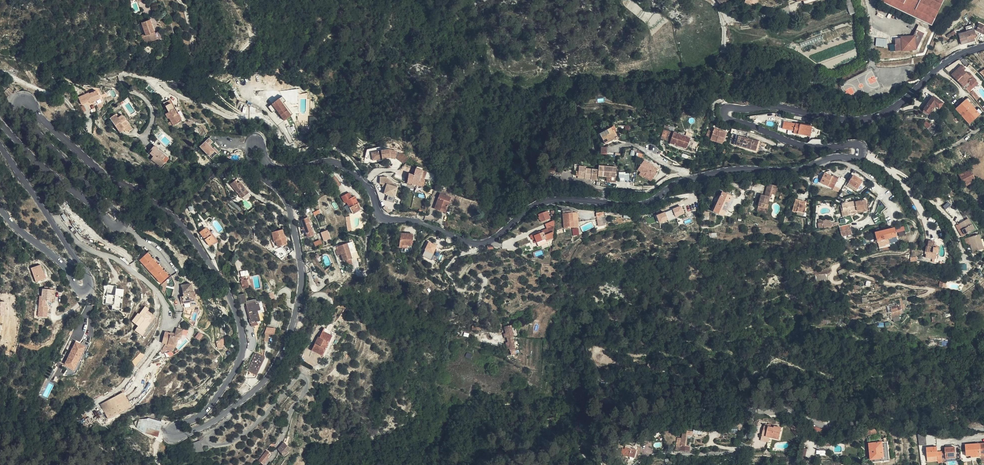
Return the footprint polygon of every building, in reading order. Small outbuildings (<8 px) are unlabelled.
[(850,0),(844,0),(849,13),(854,11),(850,0)] [(943,0),(882,0),(882,2),(932,25),(943,0)] [(157,39),(155,33),(150,20),(142,23),(145,34),(146,36),(143,37),(145,45),(146,44),(146,43),(157,39)] [(914,36),(908,36),(908,37),(895,39),(896,51),(915,49),(917,49),(926,28),(919,25),(914,36)] [(976,36),(974,30),(967,32),(959,34),(961,45),(975,41),(974,37),(976,36)] [(160,31),(155,33),(157,39),(159,42),(163,40),(160,31)] [(876,38),(875,46),(886,47),(887,39),(876,38)] [(961,64),(951,74),(967,90),(969,88),(968,87),(971,84),(972,85),(973,83),(976,85),(978,82),(976,80),(977,80),(973,77),(974,76),(970,73),(969,75),(967,73),(964,70),(966,68),(961,64)] [(148,85),(148,86),(145,88),(152,94),(155,91),(148,85)] [(96,90),(89,93),(88,92),(78,97),(81,104),(89,101),(90,102),(92,102),(93,105),(101,102),(96,90)] [(268,106),(270,108),(273,109),(277,108),(281,108),(284,107),(285,107),(282,104),(284,102),(286,101),(282,96),(268,106)] [(933,97),(924,109),(930,113),(935,106),(938,109),(938,108),(939,108),(942,103),(933,97)] [(978,108),(976,111),(973,114),(972,113),(971,114),(968,111),(969,110),(966,106),(969,103),(971,101),(968,97),(956,109),(969,123),(982,112),(978,108)] [(164,103),(165,106),(171,103),(174,109),(176,108),(171,99),(164,103)] [(171,103),(165,106),(168,112),(165,114),(168,119),(169,118),(173,125),(182,121),(176,108),(174,109),(171,103)] [(973,114),(976,111),(969,103),(966,106),(969,110),(968,111),(971,114),(972,113),(973,114)] [(273,109),(270,108),(273,112),(276,110),(284,120),(291,115),(285,107),(284,107),(281,108),(277,108),(273,109)] [(131,128),(122,115),(117,118),(115,114),(110,118),(120,133),(125,129),(126,131),(131,128)] [(810,137),(812,126),(801,124),(800,125),(784,121),(783,129),(794,131),(793,133),(810,137)] [(605,144),(617,138),(611,128),(600,134),(605,144)] [(726,136),(727,133),(714,129),(711,139),(717,142),(718,139),(723,141),(725,136),(726,136)] [(732,129),(731,134),(737,136),(734,144),(758,151),(761,143),(747,139),(748,132),(732,129)] [(670,141),(673,134),(666,131),(662,138),(670,141)] [(687,148),(690,138),(674,133),(670,143),(687,148)] [(209,139),(200,147),(210,157),(216,152),(210,146),(214,143),(209,139)] [(650,151),(654,144),(647,143),(645,148),(650,151)] [(659,146),(654,144),(650,151),(655,153),(655,152),(656,152),(659,146)] [(158,148),(154,145),(148,153),(153,156),(151,159),(161,167),(168,158),(157,150),(158,148)] [(388,149),(372,153),(373,161),(389,158),(394,159),(396,153),(388,149)] [(405,162),(408,156),(399,153),(397,159),(405,162)] [(650,169),(652,166),(644,161),(638,170),(641,172),(645,175),(644,177),(651,182),(656,174),(650,169)] [(591,179),(592,169),(586,168),(586,167),(580,166),(578,176),(585,177),(585,179),(591,179)] [(599,177),(608,177),(616,178),(617,167),(599,166),(599,177)] [(658,171),(652,166),(650,169),(656,174),(658,171)] [(421,177),(423,173),(416,170),(414,175),(410,173),(407,182),(411,183),(412,182),(423,186),(424,183),(420,181),(421,177)] [(974,180),(969,170),(959,175),(965,185),(974,180)] [(334,176),(331,172),(325,177),(328,181),(334,176)] [(629,181),(629,172),(619,172),(619,181),(629,181)] [(833,188),(839,176),(833,173),(831,177),(824,173),(820,182),(833,188)] [(856,191),(862,181),(853,175),(847,186),(856,191)] [(388,195),(387,200),(394,202),(398,186),(387,178),(387,177),(380,177),(380,184),(382,184),(382,187),(385,188),(383,194),(388,195)] [(242,196),(246,193),(235,181),(229,187),(236,195),(236,194),(241,200),(244,198),(242,196)] [(775,193),(776,188),(773,186),(770,185),(767,184),(764,194),(761,193),(760,196),(759,200),(757,209),(766,212),(768,204),(767,203),(769,196),(771,196),(771,192),(775,193)] [(344,202),(352,198),(349,193),(341,197),(344,202)] [(438,202),(436,209),(445,212),(450,197),(439,193),(437,201),(438,202)] [(730,200),(721,196),(714,211),(723,216),(730,200)] [(353,200),(352,198),(346,201),(353,213),(360,209),(355,198),(353,200)] [(805,205),(806,202),(795,200),(793,211),(798,212),(798,211),(805,213),(806,206),(805,205)] [(840,230),(842,237),(852,234),(849,224),(854,222),(850,214),(860,212),(860,210),(865,209),(863,200),(842,205),(844,216),(843,216),(837,217),(840,230)] [(681,206),(657,216),(660,223),(668,220),(669,221),(676,218),(676,217),(685,214),(681,206)] [(546,216),(545,212),(543,213),(543,212),(540,213),(543,221),(547,220),(547,219),(546,217),(547,217),(547,218),(549,217),(548,215),(546,216)] [(573,213),(563,214),(564,224),(564,228),(578,227),(577,220),(574,220),(573,213)] [(310,222),(308,217),(301,220),(307,237),(313,235),(308,222),(310,222)] [(959,224),(962,230),(965,234),(974,229),(968,218),(959,224)] [(832,228),(832,221),(818,219),(818,227),(832,228)] [(555,231),(555,220),(545,224),(547,228),(538,232),(538,234),(544,232),(545,235),(553,232),(555,231)] [(215,241),(206,228),(200,232),(209,245),(215,241)] [(896,237),(894,228),(875,233),(878,242),(878,243),(879,247),(884,246),(884,245),(889,244),(888,238),(896,237)] [(282,230),(272,233),(274,240),(275,240),(277,246),(287,244),(285,238),(284,238),(282,230)] [(320,232),(323,241),(331,239),(328,230),(320,232)] [(538,234),(538,232),(531,235),(533,240),(536,239),(536,240),(534,241),(534,243),(537,242),(537,243),(546,239),(547,240),(553,238),(553,232),(545,235),(544,232),(538,234)] [(402,244),(408,245),(411,245),(412,235),(401,234),(400,244),(402,244)] [(979,234),(968,238),(970,244),(973,252),(983,249),(979,234)] [(935,242),(928,241),(927,251),(926,257),(932,258),(932,261),(937,262),(939,253),(937,253),(938,248),(936,247),(936,246),(936,245),(934,245),(935,242)] [(437,246),(429,242),(423,255),(430,259),(437,246)] [(347,243),(338,246),(343,261),(352,258),(347,243)] [(149,256),(147,253),(139,260),(161,283),(168,276),(166,273),(167,272),(162,266),(160,267),(155,262),(157,260),(151,254),(149,256)] [(40,265),(31,268),(36,283),(46,279),(44,273),(43,274),(40,265)] [(428,283),(425,278),(420,282),(423,287),(428,283)] [(193,291),(191,284),(181,285),(185,308),(198,306),(197,299),(195,299),(194,291),(193,291)] [(121,312),(124,289),(116,289),(116,286),(108,285),(106,304),(113,305),(112,311),(121,312)] [(52,290),(48,289),(44,289),(43,289),(42,300),(51,301),(52,290)] [(245,294),(238,295),(240,303),(246,301),(245,294)] [(899,304),(897,297),(885,300),(887,308),(887,309),(888,313),(897,310),(896,309),(898,308),(897,305),(899,304)] [(260,301),(254,301),(246,304),(250,319),(249,319),(250,324),(252,323),(253,326),(257,325),(256,322),(259,321),(256,310),(262,308),(260,301)] [(322,306),(317,303),(310,314),(315,317),(322,306)] [(142,335),(155,317),(148,311),(149,309),(145,307),(139,314),(138,313),(132,321),(138,326),(135,330),(142,335)] [(167,344),(172,346),(176,347),(178,338),(180,339),(183,330),(176,328),(174,336),(170,335),(167,344)] [(324,328),(320,337),(321,338),(320,341),(317,340),(312,350),(325,356),(335,333),(324,328)] [(511,352),(516,351),(513,341),(515,341),(512,328),(505,330),(511,352)] [(71,351),(70,354),(64,365),(74,370),(74,369),(77,371),(81,364),(79,363),(81,360),(80,360),(82,356),(81,355),(85,347),(76,342),(71,351)] [(163,352),(172,346),(167,344),(166,344),(161,351),(163,352)] [(264,357),(257,354),(248,370),(256,374),(264,357)] [(141,360),(137,357),(132,361),(134,366),(135,366),(136,366),(141,360)] [(100,405),(103,410),(126,397),(123,393),(100,405)] [(126,397),(103,410),(108,419),(131,407),(126,397)] [(139,420),(137,428),(146,433),(157,437),(161,422),(150,419),(139,420)] [(762,436),(770,437),(779,439),(781,429),(774,427),(774,428),(764,426),(762,436)] [(876,427),(864,430),(866,436),(877,434),(876,427)] [(676,443),(690,442),(691,437),(692,432),(682,431),(681,438),(676,438),(676,443)] [(200,441),(190,445),(191,452),(202,451),(200,441)] [(883,442),(880,443),(869,444),(871,460),(876,459),(884,459),(883,442)] [(285,444),(282,443),(281,445),(278,449),(279,451),(284,457),(292,450),(286,444),(285,444)] [(965,445),(966,457),(971,456),(980,455),(983,455),(983,444),(965,445)] [(625,456),(630,457),(635,459),(637,455),(638,455),(640,448),(636,447),(635,450),(630,449),(629,452),(626,451),(625,456)] [(938,457),(938,462),(942,461),(942,457),(942,452),(937,452),(937,448),(927,448),(927,457),(931,457),(938,457)] [(942,457),(942,461),(945,461),(945,459),(955,459),(954,448),(944,448),(944,452),(942,452),(942,457)] [(259,460),(260,462),(264,464),(269,458),(268,457),(270,454),(266,451),(259,460)]
